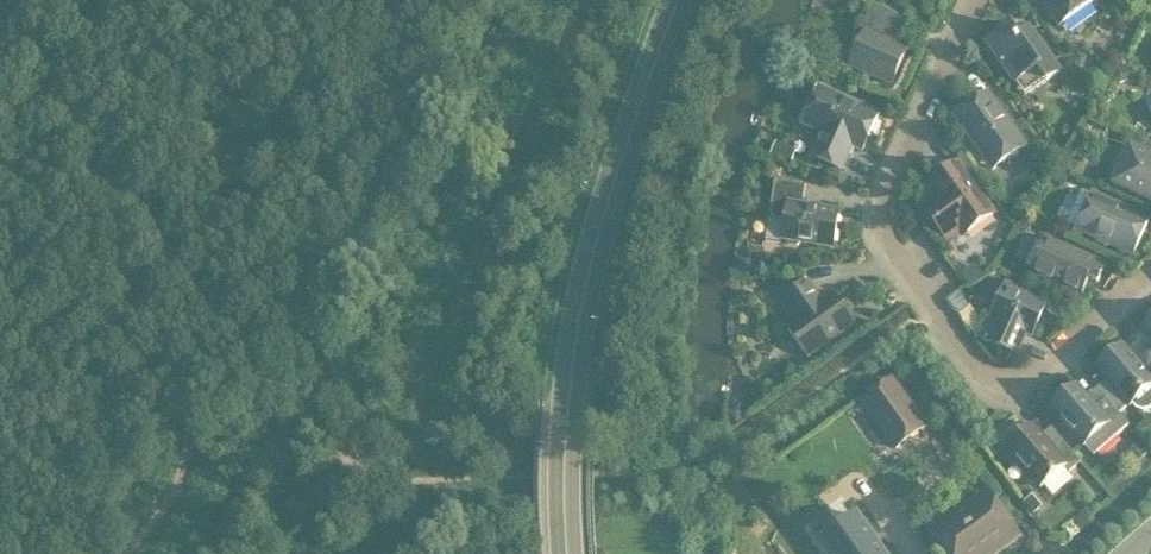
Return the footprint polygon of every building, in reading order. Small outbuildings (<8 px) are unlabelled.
[(1094,2),(1093,0),(1040,0),(1060,27),(1094,2)] [(893,85),(908,52),(895,47),(906,22),(872,7),(861,32),(866,34),(851,66),(893,85)] [(1025,98),(1060,73),(1029,29),(1018,38),(1011,28),(988,45),(1025,98)] [(1119,70),(1114,80),(1120,83),(1127,81),(1130,75),(1119,70)] [(863,152),(880,115),(820,88),(804,125),(823,134),(813,158),(842,171),(853,147),(863,152)] [(993,171),(1028,146),(990,93),(955,117),(993,171)] [(777,143),(772,156),(791,164),(797,151),(777,143)] [(1127,154),(1123,156),(1120,160),(1117,163),(1116,168),(1116,172),(1116,177),(1113,185),(1150,202),(1150,155),(1130,146),(1127,154)] [(1065,158),(1061,168),(1071,173),(1076,163),(1065,158)] [(966,235),(993,216),(957,165),(930,184),(942,202),(927,213),(946,240),(961,229),(966,235)] [(1056,171),(1051,181),(1062,186),(1067,177),(1056,171)] [(769,220),(766,241),(782,243),(783,241),(785,241),(786,242),(789,246),(798,247),(801,244),(802,245),(803,244),(834,249),(840,212),(810,207),(811,203),(804,201),(806,186),(776,181),(770,214),(775,221),(769,220)] [(1130,255),(1147,218),(1093,194),(1077,230),(1130,255)] [(1098,283),(1106,265),(1047,239),(1031,275),(1081,297),(1089,279),(1098,283)] [(736,260),(735,273),(749,275),(750,265),(747,261),(736,260)] [(809,358),(856,325),(834,294),(823,302),(809,282),(782,302),(796,321),(787,328),(809,358)] [(1006,285),(1005,288),(1000,286),(994,288),(990,298),(992,303),(997,305),(992,318),(998,321),(988,343),(1017,355),(1026,333),(1030,335),(1044,302),(1006,285)] [(1101,393),(1119,415),(1130,405),(1131,406),(1133,404),(1137,409),(1144,412),(1150,410),(1150,409),(1150,381),(1122,347),(1098,368),(1111,384),(1101,393)] [(1138,356),(1148,368),(1150,365),(1150,359),(1144,351),(1138,356)] [(926,429),(892,382),(863,403),(897,450),(926,429)] [(1108,424),(1119,415),(1101,393),(1090,402),(1076,387),(1052,408),(1085,446),(1109,425),(1108,424)] [(737,409),(730,414),(737,423),(747,416),(742,410),(737,409)] [(1025,473),(1027,471),(1042,489),(1065,469),(1070,474),(1082,463),(1055,433),(1044,442),(1031,426),(1007,448),(1021,464),(1019,466),(1025,473)] [(1032,496),(1025,503),(1034,514),(1042,508),(1032,496)] [(1020,541),(990,497),(936,535),(949,553),(1001,553),(1020,541)] [(821,541),(819,542),(828,553),(882,553),(856,516),(821,541)]
